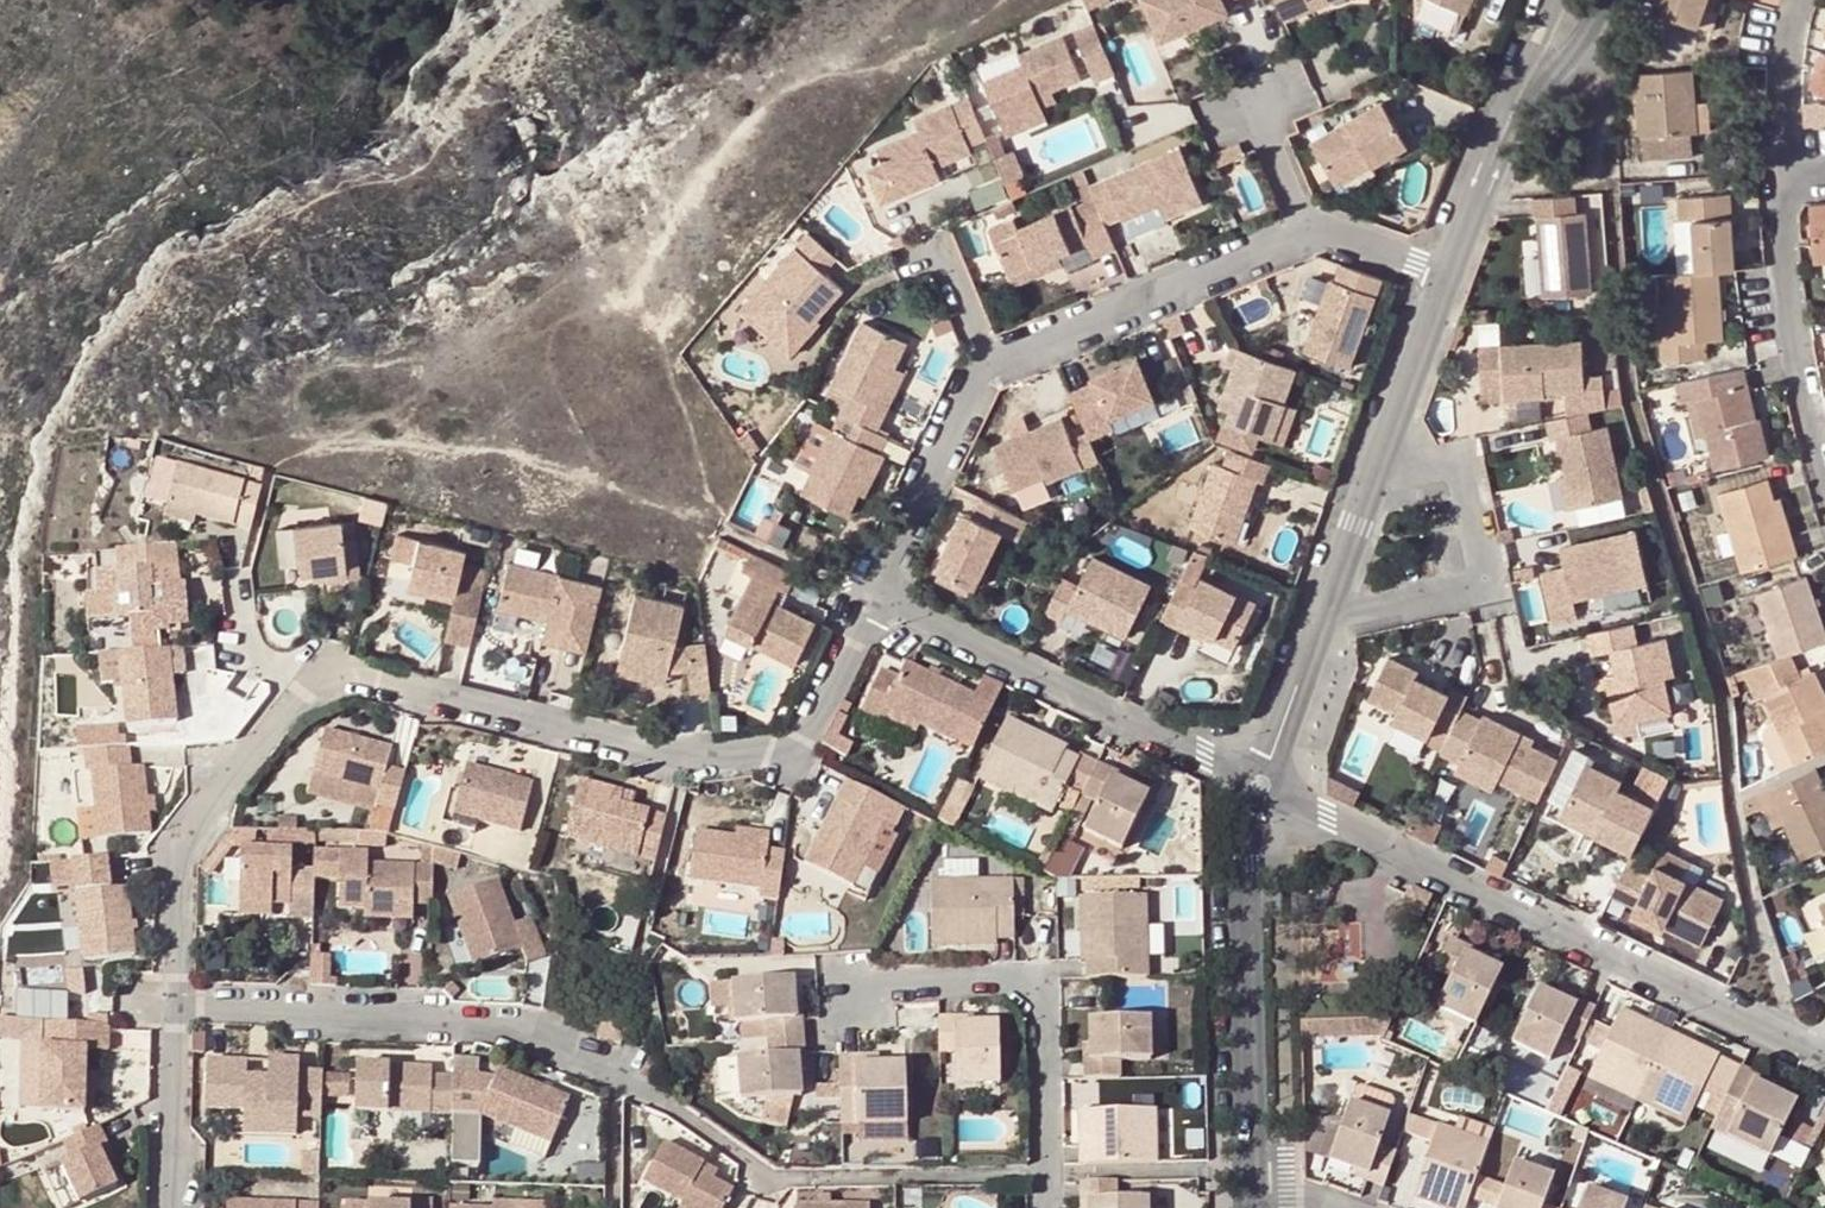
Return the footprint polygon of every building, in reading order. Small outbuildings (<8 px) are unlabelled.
[(1223,0),(1145,0),(1162,39),(1228,11),(1223,0)] [(1287,19),(1314,7),(1312,0),(1279,0),(1287,19)] [(1467,11),(1472,0),(1442,0),(1467,11)] [(1707,0),(1657,0),(1652,15),(1696,32),(1704,10),(1707,0)] [(1717,0),(1707,0),(1704,10),(1712,13),(1717,0)] [(1116,69),(1096,19),(1076,28),(1097,77),(1116,69)] [(1037,91),(1052,85),(1082,72),(1065,33),(1021,52),(1025,61),(983,79),(1000,119),(1041,101),(1037,91)] [(1818,51),(1812,69),(1820,71),(1814,90),(1824,94),(1824,53),(1818,51)] [(1696,136),(1694,106),(1691,74),(1635,77),(1642,164),(1692,160),(1691,136),(1696,136)] [(1057,95),(1052,85),(1037,91),(1041,101),(1057,95)] [(878,146),(884,161),(892,178),(905,172),(912,188),(941,176),(936,166),(934,161),(970,146),(969,144),(987,137),(970,95),(915,118),(921,129),(878,146)] [(1334,175),(1370,156),(1375,163),(1411,143),(1386,98),(1313,138),(1334,175)] [(1824,125),(1824,106),(1802,100),(1804,126),(1824,125)] [(1047,114),(1041,101),(1000,119),(1006,132),(1047,114)] [(1694,106),(1696,136),(1710,135),(1708,105),(1694,106)] [(1240,140),(1212,152),(1218,165),(1247,153),(1240,140)] [(970,146),(934,161),(936,166),(972,151),(970,146)] [(1204,198),(1182,146),(1091,184),(1101,208),(1106,220),(1123,213),(1124,217),(1158,202),(1164,215),(1204,198)] [(995,155),(1006,180),(1022,173),(1013,148),(995,155)] [(1375,163),(1370,156),(1334,175),(1339,183),(1375,163)] [(905,172),(892,178),(884,161),(867,169),(881,201),(912,188),(905,172)] [(1080,217),(1101,208),(1091,184),(1083,166),(1073,171),(1085,199),(1074,203),(1080,217)] [(1550,228),(1538,229),(1543,290),(1590,287),(1585,208),(1575,209),(1573,191),(1531,194),(1533,213),(1537,213),(1549,212),(1550,228)] [(1693,272),(1718,270),(1735,269),(1729,196),(1676,200),(1678,223),(1689,222),(1693,272)] [(1815,259),(1824,258),(1824,200),(1812,202),(1814,242),(1815,259)] [(1074,203),(1073,202),(1021,224),(1017,214),(990,225),(1010,272),(1060,251),(1088,240),(1094,254),(1117,245),(1106,220),(1101,208),(1080,217),(1074,203)] [(1537,213),(1538,229),(1550,228),(1549,212),(1537,213)] [(1693,272),(1689,222),(1678,223),(1673,224),(1677,274),(1693,272)] [(809,229),(796,244),(805,253),(777,282),(768,273),(747,296),(787,332),(798,319),(810,329),(818,321),(814,318),(842,288),(825,271),(838,256),(809,229)] [(892,237),(896,246),(913,239),(909,230),(892,237)] [(777,282),(805,253),(796,244),(768,273),(777,282)] [(1015,283),(1064,262),(1060,251),(1010,272),(1015,283)] [(1382,278),(1345,264),(1339,280),(1333,278),(1308,348),(1350,365),(1382,278)] [(1697,358),(1697,341),(1705,340),(1723,338),(1718,270),(1693,272),(1677,274),(1666,275),(1668,303),(1671,342),(1660,344),(1661,361),(1697,358)] [(798,319),(787,332),(747,296),(737,308),(787,353),(810,329),(798,319)] [(1657,303),(1660,344),(1671,342),(1668,303),(1657,303)] [(1173,336),(1189,329),(1182,311),(1165,318),(1173,336)] [(1458,320),(1449,344),(1457,346),(1468,319),(1458,320)] [(864,320),(833,384),(852,393),(843,413),(878,430),(880,425),(887,410),(877,405),(896,366),(908,341),(864,320)] [(1565,387),(1566,392),(1569,413),(1587,409),(1608,404),(1606,386),(1604,371),(1586,372),(1584,337),(1480,344),(1483,385),(1504,383),(1505,396),(1547,393),(1547,388),(1565,387)] [(1707,357),(1705,340),(1697,341),(1697,358),(1707,357)] [(1285,398),(1296,367),(1233,343),(1226,363),(1233,365),(1223,393),(1233,396),(1229,407),(1225,418),(1263,432),(1272,435),(1285,398)] [(1088,430),(1091,437),(1114,426),(1110,417),(1158,396),(1140,355),(1094,374),(1096,379),(1071,390),(1088,430)] [(877,405),(887,410),(906,371),(896,366),(877,405)] [(1696,400),(1703,437),(1710,468),(1762,459),(1756,422),(1745,424),(1740,391),(1746,390),(1743,369),(1673,382),(1680,404),(1685,402),(1696,400)] [(1484,397),(1505,396),(1504,383),(1483,385),(1484,397)] [(852,393),(833,384),(824,404),(842,413),(843,413),(852,393)] [(1606,386),(1608,404),(1623,401),(1621,384),(1606,386)] [(1233,396),(1223,393),(1219,404),(1229,407),(1233,396)] [(1185,394),(1146,409),(1162,451),(1201,436),(1185,394)] [(1272,435),(1284,439),(1297,403),(1285,398),(1272,435)] [(1693,439),(1703,437),(1696,400),(1685,402),(1693,439)] [(1565,471),(1574,503),(1623,492),(1607,422),(1591,425),(1587,409),(1569,413),(1547,417),(1552,435),(1558,435),(1565,471)] [(843,413),(842,413),(834,429),(813,473),(804,493),(848,514),(859,491),(871,466),(878,469),(885,453),(880,450),(887,435),(887,434),(878,430),(843,413)] [(1045,475),(1048,480),(1099,458),(1091,437),(1088,430),(1072,436),(1062,414),(996,442),(1015,487),(1045,475)] [(1225,418),(1217,438),(1256,452),(1263,432),(1225,418)] [(796,464),(813,473),(834,429),(817,420),(796,464)] [(891,430),(880,425),(878,430),(887,434),(887,435),(888,435),(891,430)] [(1236,541),(1258,480),(1265,482),(1265,481),(1271,464),(1272,463),(1232,448),(1226,465),(1215,462),(1192,526),(1236,541)] [(1293,491),(1299,474),(1271,464),(1265,481),(1293,491)] [(871,466),(859,491),(865,495),(878,469),(871,466)] [(261,488),(175,467),(164,510),(195,518),(250,532),(261,488)] [(1689,476),(1690,482),(1713,476),(1712,470),(1689,476)] [(1567,505),(1574,503),(1565,471),(1559,472),(1567,505)] [(1742,572),(1799,554),(1788,516),(1780,519),(1774,498),(1768,479),(1717,492),(1742,572)] [(1644,506),(1653,505),(1646,480),(1638,483),(1644,506)] [(1774,498),(1780,519),(1788,516),(1782,496),(1774,498)] [(965,512),(937,569),(940,570),(972,586),(974,587),(1002,530),(1019,538),(1028,519),(983,497),(973,516),(965,512)] [(193,526),(195,518),(164,510),(162,519),(193,526)] [(755,533),(768,540),(778,521),(764,514),(755,533)] [(328,569),(329,578),(329,580),(361,577),(357,536),(345,538),(343,520),(279,527),(283,565),(301,563),(302,572),(313,571),(328,569)] [(782,547),(792,528),(778,521),(768,540),(782,547)] [(1503,540),(1516,536),(1514,525),(1500,528),(1503,540)] [(1648,577),(1636,528),(1559,545),(1564,563),(1541,568),(1552,618),(1575,612),(1571,595),(1648,577)] [(424,529),(421,539),(439,544),(442,534),(424,529)] [(413,563),(419,539),(396,533),(390,557),(413,563)] [(413,563),(409,580),(432,586),(430,594),(454,600),(445,636),(470,643),(484,585),(460,579),(467,551),(439,544),(421,539),(419,539),(413,563)] [(133,654),(162,651),(160,633),(171,632),(170,626),(190,625),(187,585),(153,587),(151,568),(176,566),(174,545),(118,551),(120,571),(98,573),(100,595),(110,594),(112,622),(131,621),(133,654)] [(1203,570),(1210,555),(1195,549),(1181,577),(1197,585),(1205,571),(1203,570)] [(775,603),(782,586),(789,590),(798,572),(755,551),(746,568),(757,574),(730,627),(756,641),(797,662),(816,623),(781,605),(775,603)] [(1152,585),(1093,556),(1078,585),(1062,577),(1045,611),(1063,620),(1069,608),(1126,637),(1152,585)] [(547,617),(543,633),(586,645),(601,585),(506,562),(496,604),(547,617)] [(1534,562),(1514,566),(1516,578),(1537,573),(1534,562)] [(313,571),(314,580),(329,578),(328,569),(313,571)] [(936,578),(968,594),(972,586),(940,570),(936,578)] [(1183,617),(1209,630),(1236,643),(1259,597),(1205,571),(1197,585),(1181,577),(1163,615),(1179,623),(1183,617)] [(1824,643),(1824,633),(1806,577),(1756,594),(1778,659),(1792,654),(1796,653),(1824,643)] [(432,586),(409,580),(407,588),(430,594),(432,586)] [(781,605),(789,590),(782,586),(775,603),(781,605)] [(668,672),(675,645),(684,605),(635,593),(622,645),(637,666),(668,673),(668,672)] [(92,624),(112,622),(110,594),(100,595),(89,596),(92,624)] [(1206,636),(1209,630),(1183,617),(1179,623),(1206,636)] [(1620,684),(1609,686),(1617,720),(1673,707),(1664,673),(1675,671),(1665,632),(1637,639),(1632,620),(1588,630),(1592,651),(1611,647),(1617,672),(1620,684)] [(752,648),(756,641),(730,627),(726,635),(752,648)] [(586,645),(543,633),(541,641),(585,651),(586,645)] [(690,692),(711,690),(706,642),(685,644),(688,670),(690,692)] [(685,644),(675,645),(668,672),(688,670),(685,644)] [(637,666),(622,645),(615,672),(665,684),(668,673),(637,666)] [(169,650),(172,675),(188,674),(185,648),(169,650)] [(129,730),(177,724),(172,675),(169,650),(162,651),(133,654),(120,655),(129,730)] [(1778,659),(1745,671),(1749,681),(1759,702),(1766,698),(1778,722),(1797,763),(1824,750),(1824,717),(1823,713),(1824,712),(1824,689),(1817,671),(1804,678),(1792,654),(1778,659)] [(1121,674),(1131,679),(1139,663),(1129,657),(1121,674)] [(1461,708),(1467,696),(1450,687),(1448,693),(1416,677),(1419,672),(1389,657),(1369,698),(1398,712),(1394,720),(1429,737),(1437,720),(1452,727),(1461,708)] [(880,719),(882,716),(885,708),(920,724),(956,742),(978,697),(939,677),(928,672),(905,661),(898,676),(881,668),(860,709),(880,719)] [(939,677),(941,672),(930,667),(928,672),(939,677)] [(1749,681),(1745,671),(1729,676),(1733,692),(1741,689),(1739,684),(1749,681)] [(1606,674),(1609,686),(1620,684),(1617,672),(1606,674)] [(916,732),(920,724),(885,708),(882,716),(916,732)] [(1452,727),(1440,752),(1460,762),(1464,755),(1501,774),(1497,780),(1538,799),(1558,759),(1531,746),(1517,740),(1521,733),(1484,715),(1482,719),(1461,708),(1452,727)] [(1797,763),(1778,722),(1769,727),(1766,733),(1766,739),(1781,771),(1797,763)] [(1054,818),(1068,789),(1080,764),(1067,757),(1040,744),(1042,739),(1008,723),(980,782),(1054,818)] [(379,789),(375,807),(393,811),(403,773),(386,769),(391,748),(323,730),(312,771),(379,789)] [(1534,740),(1521,733),(1517,740),(1531,746),(1534,740)] [(1069,752),(1042,739),(1040,744),(1067,757),(1069,752)] [(130,767),(127,746),(83,751),(85,773),(90,772),(95,809),(98,840),(149,834),(147,813),(145,797),(141,765),(130,767)] [(1501,774),(1464,755),(1460,762),(1455,773),(1492,790),(1497,780),(1501,774)] [(1083,759),(1080,764),(1068,789),(1083,797),(1098,766),(1083,759)] [(1599,825),(1594,834),(1633,852),(1655,806),(1619,789),(1624,781),(1588,762),(1564,808),(1599,825)] [(1088,834),(1123,852),(1124,852),(1151,799),(1127,787),(1113,780),(1115,775),(1098,766),(1083,797),(1099,805),(1085,833),(1088,834)] [(1819,767),(1775,787),(1783,803),(1779,805),(1788,823),(1805,859),(1824,850),(1824,780),(1819,767)] [(312,771),(306,794),(373,812),(375,807),(379,789),(312,771)] [(533,789),(469,772),(456,820),(520,837),(533,789)] [(1129,782),(1115,775),(1113,780),(1127,787),(1129,782)] [(949,797),(964,805),(972,790),(956,781),(949,797)] [(848,784),(806,868),(854,892),(865,871),(887,827),(897,832),(907,813),(848,784)] [(620,811),(622,797),(581,787),(565,845),(654,869),(666,823),(632,814),(620,811)] [(1776,829),(1788,823),(1779,805),(1783,803),(1775,787),(1745,801),(1747,817),(1766,808),(1776,829)] [(147,813),(154,812),(152,796),(145,797),(147,813)] [(635,800),(622,797),(620,811),(632,814),(635,800)] [(958,817),(964,805),(949,797),(943,809),(958,817)] [(393,811),(375,807),(373,812),(368,831),(379,834),(387,836),(393,811)] [(1560,817),(1594,834),(1599,825),(1564,808),(1560,817)] [(80,842),(98,840),(95,809),(77,811),(80,842)] [(1411,810),(1402,828),(1432,843),(1441,824),(1411,810)] [(278,832),(296,832),(297,820),(278,820),(278,832)] [(315,843),(315,832),(296,832),(278,832),(266,831),(266,843),(315,844),(315,843)] [(737,840),(771,845),(772,836),(738,831),(737,840)] [(358,834),(315,832),(315,843),(358,844),(358,834)] [(1123,852),(1088,834),(1080,850),(1115,867),(1123,852)] [(780,905),(786,856),(769,854),(771,845),(737,840),(696,835),(689,883),(723,888),(761,893),(759,902),(780,905)] [(337,907),(363,908),(396,909),(396,902),(431,904),(431,869),(432,848),(420,845),(420,867),(367,866),(367,854),(322,853),(322,880),(339,881),(337,907)] [(288,918),(312,919),(314,879),(314,873),(314,870),(291,870),(292,849),(240,848),(238,905),(271,906),(288,906),(288,918)] [(432,848),(431,869),(456,869),(458,855),(432,848)] [(1697,886),(1706,868),(1664,848),(1655,866),(1697,886)] [(314,879),(322,880),(322,853),(315,852),(314,870),(314,873),(314,879)] [(108,891),(115,890),(111,861),(105,862),(108,891)] [(127,889),(115,890),(108,891),(105,862),(73,865),(84,964),(134,958),(127,889)] [(1627,863),(1612,896),(1629,904),(1645,871),(1627,863)] [(1633,911),(1665,927),(1704,945),(1726,900),(1697,886),(1655,866),(1651,875),(1635,907),(1633,911)] [(881,879),(865,871),(854,892),(870,900),(881,879)] [(1645,871),(1629,904),(1635,907),(1651,875),(1645,871)] [(1418,888),(1397,878),(1387,900),(1408,908),(1418,888)] [(1023,916),(1022,880),(932,882),(932,947),(967,947),(967,940),(997,940),(1014,940),(1013,916),(1023,916)] [(494,882),(446,899),(474,969),(521,950),(526,964),(543,957),(527,918),(511,924),(494,882)] [(761,893),(723,888),(720,910),(751,914),(753,901),(759,902),(761,893)] [(1146,898),(1081,899),(1081,933),(1087,933),(1087,963),(1088,981),(1147,980),(1146,898)] [(1821,903),(1806,910),(1817,933),(1824,929),(1824,911),(1821,903)] [(271,906),(238,905),(237,918),(271,919),(271,906)] [(396,919),(396,909),(363,908),(362,919),(396,919)] [(1665,927),(1633,911),(1630,918),(1662,933),(1665,927)] [(774,955),(788,954),(788,937),(776,937),(774,955)] [(1475,1023),(1500,970),(1478,960),(1461,953),(1463,947),(1449,940),(1434,971),(1451,978),(1438,1006),(1475,1023)] [(1463,947),(1461,953),(1478,960),(1481,955),(1463,947)] [(311,975),(310,986),(328,987),(329,955),(311,954),(311,975)] [(739,1042),(800,1037),(799,1020),(793,1020),(792,1002),(790,978),(729,982),(732,1025),(738,1024),(739,1042)] [(732,1025),(729,982),(706,984),(708,1011),(724,1009),(725,1025),(732,1025)] [(451,984),(442,992),(450,1001),(459,994),(451,984)] [(1578,1037),(1593,1006),(1576,998),(1573,1004),(1559,998),(1536,987),(1510,1040),(1548,1058),(1561,1030),(1578,1037)] [(1559,998),(1573,1004),(1576,998),(1562,992),(1559,998)] [(1645,1026),(1647,1020),(1620,1007),(1588,1075),(1637,1098),(1666,1034),(1645,1026)] [(601,1016),(595,1038),(619,1045),(625,1023),(601,1016)] [(1152,1020),(1091,1022),(1091,1047),(1092,1064),(1085,1064),(1085,1082),(1121,1081),(1122,1063),(1153,1062),(1152,1020)] [(1668,1030),(1647,1020),(1645,1026),(1666,1034),(1668,1030)] [(997,1088),(997,1027),(972,1028),(954,1029),(954,1021),(937,1021),(938,1057),(955,1057),(955,1088),(997,1088)] [(1304,1025),(1304,1040),(1343,1039),(1344,1024),(1304,1025)] [(1392,1024),(1344,1024),(1343,1039),(1386,1039),(1392,1024)] [(46,1026),(0,1025),(0,1047),(22,1048),(21,1068),(45,1069),(46,1026)] [(46,1026),(45,1069),(44,1113),(86,1114),(86,1096),(86,1076),(87,1053),(110,1054),(110,1036),(111,1029),(46,1026)] [(1666,1034),(1689,1045),(1692,1041),(1668,1030),(1666,1034)] [(1685,1120),(1716,1052),(1692,1041),(1689,1045),(1666,1034),(1637,1098),(1685,1120)] [(739,1103),(798,1098),(797,1073),(795,1055),(801,1055),(800,1037),(739,1042),(741,1059),(736,1060),(738,1095),(739,1103)] [(856,1059),(856,1068),(874,1067),(874,1058),(856,1059)] [(244,1115),(297,1117),(321,1117),(321,1092),(322,1079),(322,1072),(298,1072),(298,1060),(267,1059),(267,1077),(246,1077),(246,1061),(207,1061),(205,1108),(244,1110),(244,1115)] [(856,1059),(837,1059),(840,1127),(857,1127),(907,1126),(906,1067),(874,1067),(856,1068),(856,1059)] [(451,1075),(477,1075),(477,1060),(452,1060),(451,1075)] [(738,1095),(736,1060),(714,1061),(716,1097),(738,1095)] [(1791,1104),(1788,1092),(1765,1082),(1753,1075),(1755,1070),(1739,1063),(1710,1125),(1770,1152),(1791,1104)] [(355,1067),(354,1113),(450,1116),(451,1078),(429,1077),(429,1070),(355,1067)] [(478,1165),(479,1114),(514,1128),(550,1143),(568,1098),(551,1091),(538,1086),(497,1069),(494,1076),(477,1075),(451,1075),(451,1078),(450,1116),(449,1164),(478,1165)] [(1755,1070),(1753,1075),(1765,1082),(1768,1076),(1755,1070)] [(99,1076),(86,1076),(86,1096),(99,1097),(99,1076)] [(546,1078),(541,1080),(538,1086),(551,1091),(554,1085),(552,1080),(546,1078)] [(349,1080),(322,1079),(321,1092),(348,1093),(349,1080)] [(1810,1086),(1803,1100),(1821,1117),(1824,1108),(1824,1093),(1810,1086)] [(1348,1105),(1389,1120),(1394,1105),(1392,1099),(1360,1087),(1354,1090),(1348,1105)] [(1797,1114),(1817,1124),(1821,1117),(1803,1100),(1797,1114)] [(1328,1161),(1352,1170),(1368,1176),(1366,1181),(1383,1188),(1394,1155),(1378,1149),(1389,1120),(1348,1105),(1344,1118),(1328,1161)] [(786,1113),(763,1108),(760,1122),(783,1127),(786,1113)] [(1153,1111),(1080,1113),(1080,1141),(1086,1141),(1085,1166),(1155,1164),(1153,1111)] [(296,1135),(297,1117),(244,1115),(243,1133),(296,1135)] [(1306,1153),(1328,1161),(1344,1118),(1305,1119),(1306,1153)] [(1460,1118),(1455,1133),(1486,1144),(1491,1128),(1460,1118)] [(907,1144),(907,1126),(857,1127),(857,1145),(907,1144)] [(1462,1207),(1464,1207),(1468,1198),(1474,1180),(1486,1144),(1455,1133),(1435,1126),(1410,1196),(1440,1207),(1442,1201),(1462,1207)] [(543,1160),(550,1143),(514,1128),(507,1145),(543,1160)] [(104,1166),(95,1150),(103,1146),(95,1129),(60,1145),(69,1163),(59,1167),(75,1205),(113,1187),(104,1166)] [(681,1150),(664,1143),(662,1145),(642,1182),(682,1204),(679,1207),(723,1207),(733,1190),(713,1180),(699,1172),(704,1163),(681,1150)] [(111,1163),(103,1146),(95,1150),(104,1166),(111,1163)] [(304,1179),(319,1179),(320,1154),(303,1154),(304,1179)] [(704,1163),(699,1172),(713,1180),(718,1171),(704,1163)] [(1540,1206),(1550,1176),(1511,1163),(1503,1189),(1496,1207),(1545,1207),(1540,1206)] [(75,1205),(59,1167),(41,1176),(56,1207),(68,1207),(75,1205)] [(1350,1175),(1366,1181),(1368,1176),(1352,1170),(1350,1175)] [(1496,1207),(1503,1189),(1474,1180),(1468,1198),(1496,1207)] [(1115,1183),(1080,1184),(1081,1203),(1087,1203),(1087,1207),(1146,1207),(1146,1200),(1116,1201),(1115,1183)] [(1624,1201),(1583,1188),(1577,1207),(1621,1207),(1624,1201)] [(831,1204),(831,1195),(812,1195),(812,1204),(831,1204)] [(318,1201),(225,1199),(225,1207),(318,1207),(318,1201)] [(408,1206),(408,1207),(430,1207),(430,1200),(407,1200),(407,1206),(408,1206)] [(1146,1200),(1146,1207),(1165,1207),(1165,1200),(1146,1200)]
